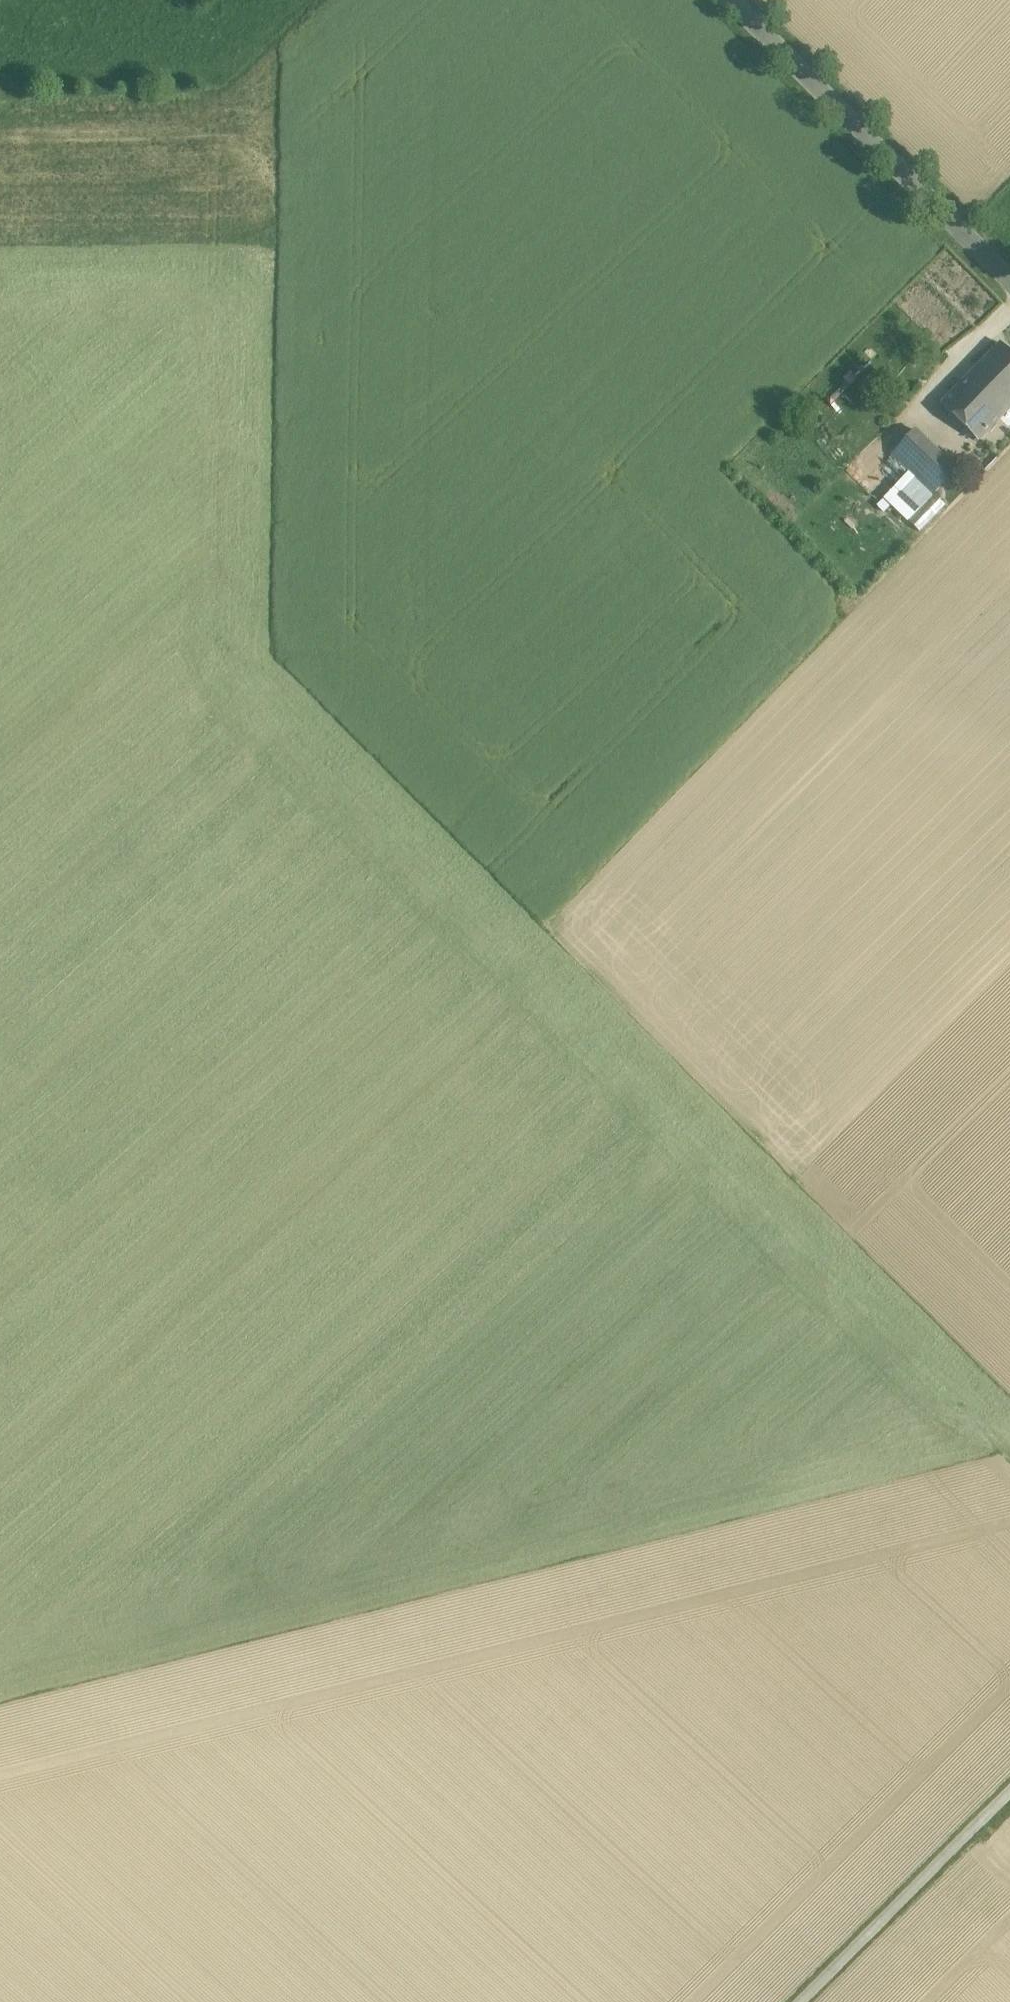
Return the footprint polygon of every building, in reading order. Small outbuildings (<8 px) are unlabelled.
[(999,341),(940,402),(980,440),(1009,408),(1009,352),(999,341)] [(957,468),(916,429),(893,452),(934,491),(957,468)] [(926,502),(921,497),(904,515),(920,530),(945,505),(934,494),(926,502)]
